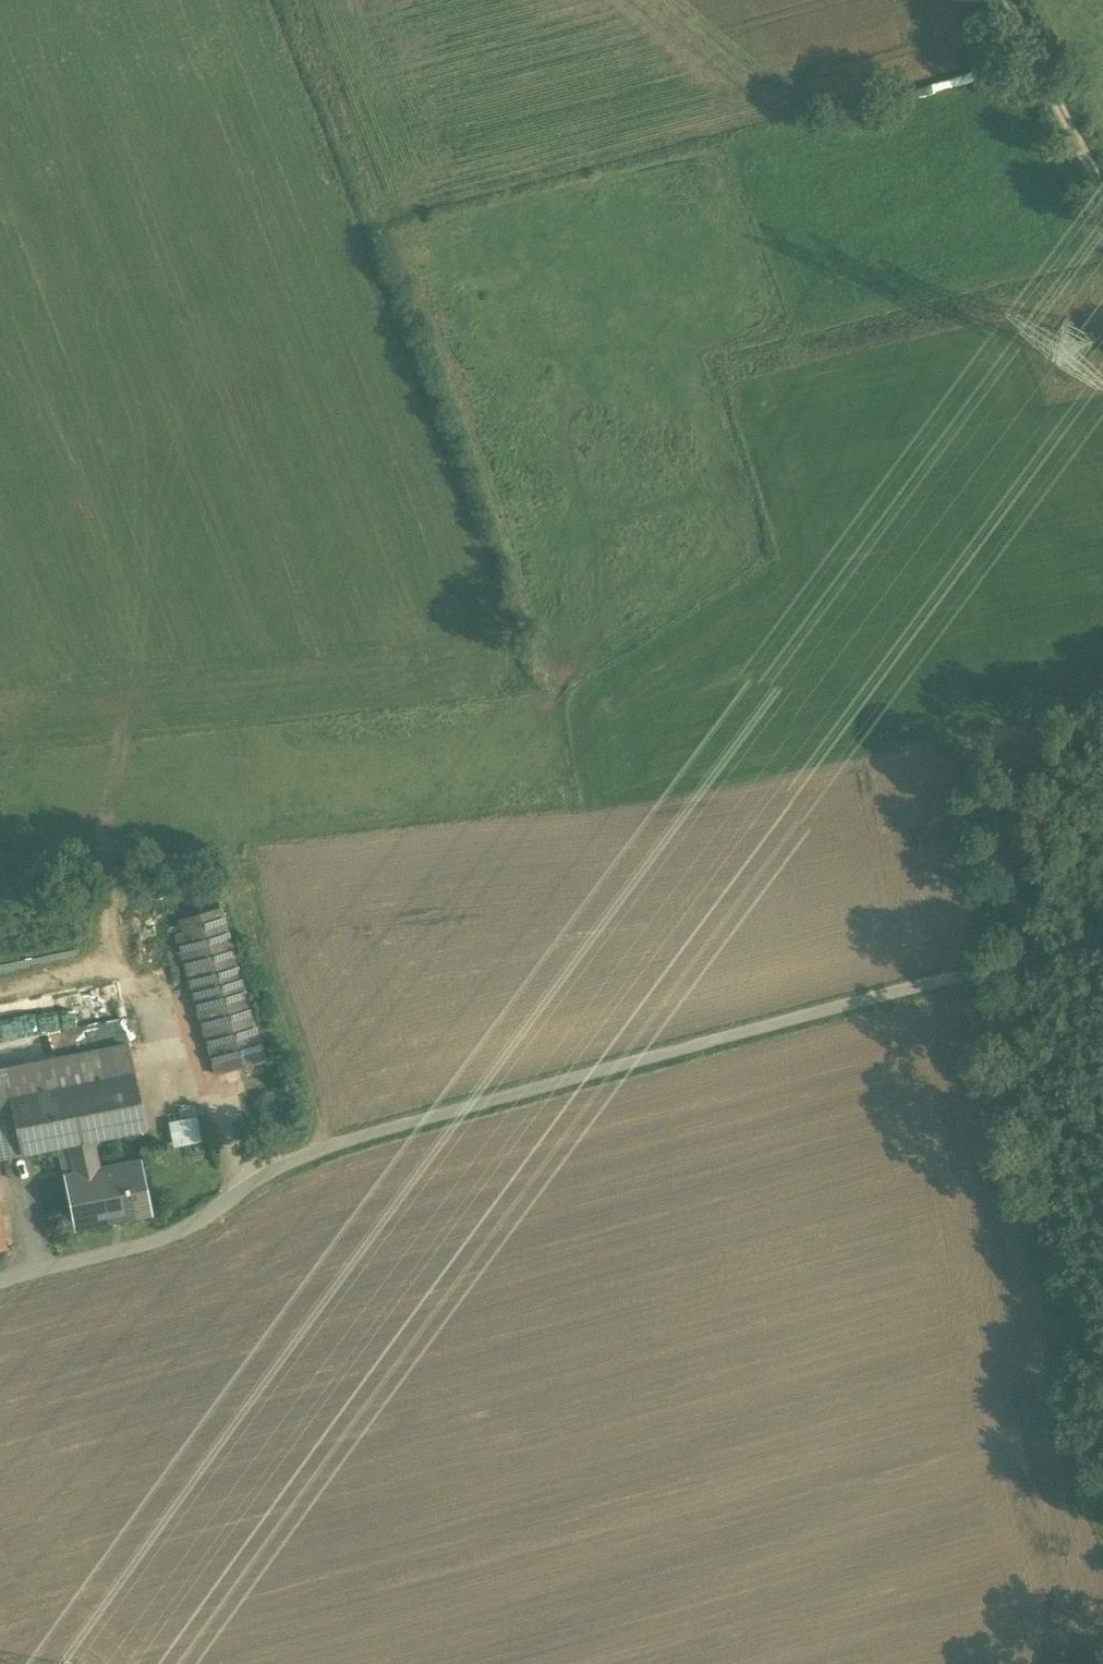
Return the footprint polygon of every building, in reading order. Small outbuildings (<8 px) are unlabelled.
[(218,1066),(267,1053),(225,900),(176,913),(218,1066)] [(70,1142),(90,1138),(144,1126),(125,1040),(0,1066),(0,1157),(70,1142)] [(196,1117),(168,1123),(173,1146),(201,1140),(196,1117)] [(90,1138),(70,1142),(77,1174),(64,1176),(75,1229),(150,1213),(140,1161),(96,1170),(90,1138)]
